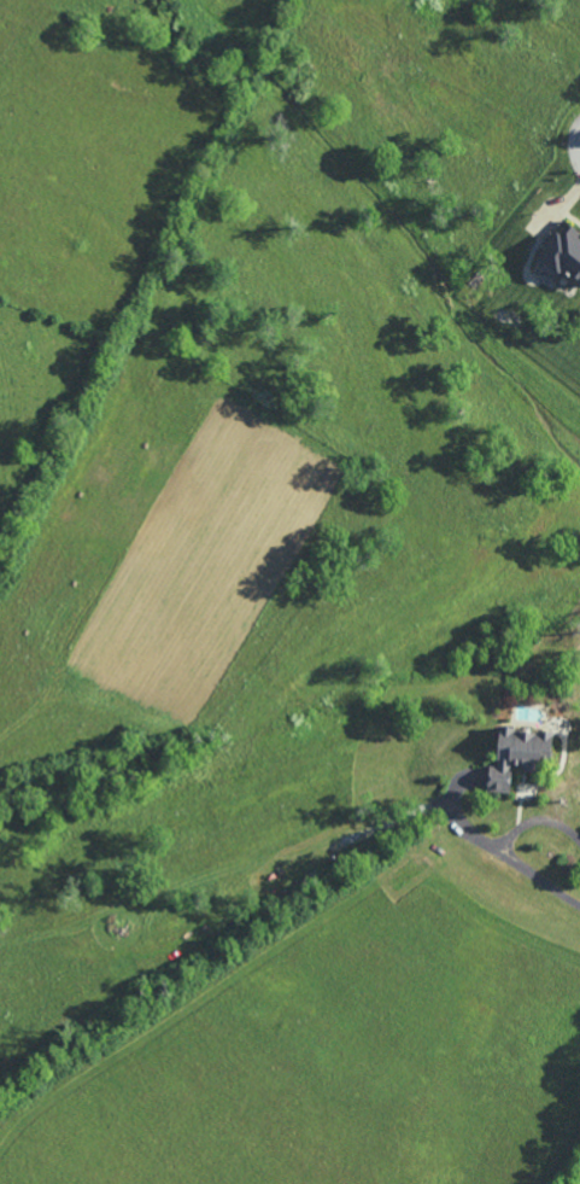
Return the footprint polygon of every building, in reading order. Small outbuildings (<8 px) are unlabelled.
[(562,223),(539,256),(579,285),(579,235),(562,223)] [(487,791),(512,793),(513,767),(550,770),(553,732),(500,728),(497,766),(489,766),(487,791)]
